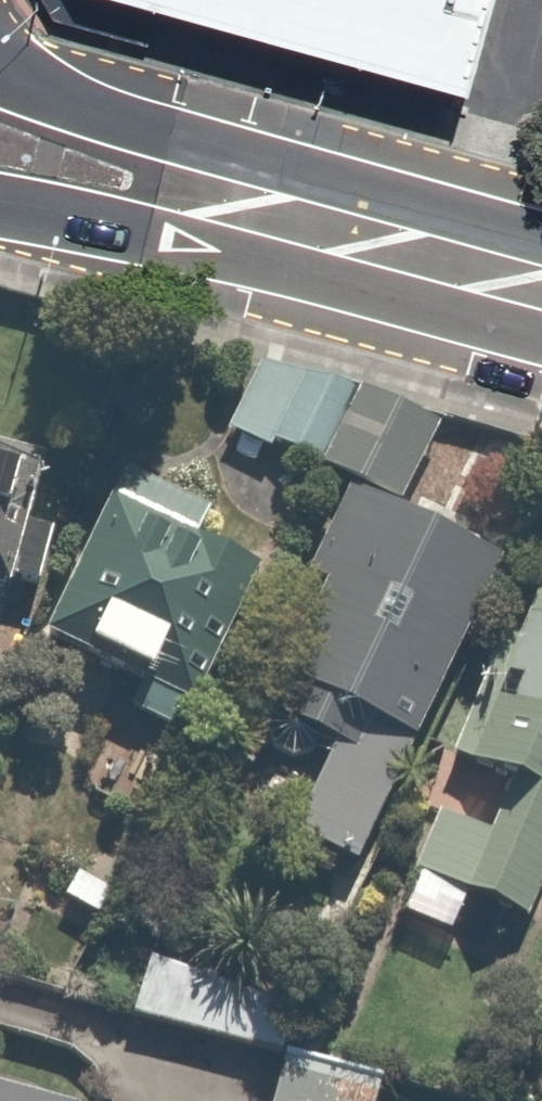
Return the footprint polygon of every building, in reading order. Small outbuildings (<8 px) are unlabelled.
[(491,0),(161,0),(468,86),(491,0)] [(328,462),(363,389),(274,347),(234,432),(276,452),(281,440),(328,462)] [(363,389),(328,462),(414,503),(449,429),(363,389)] [(12,629),(28,633),(73,463),(0,444),(0,676),(12,629)] [(125,463),(47,639),(93,660),(100,645),(157,671),(141,707),(197,732),(270,569),(217,545),(232,511),(125,463)] [(512,564),(357,488),(312,580),(336,592),(262,743),(301,762),(315,733),(340,746),(297,833),(363,865),(512,564)] [(408,910),(460,930),(475,891),(541,917),(541,916),(541,619),(534,639),(511,630),(459,764),(520,787),(503,833),(446,811),(408,910)] [(317,995),(154,952),(138,1014),(301,1056),(317,995)] [(291,1065),(282,1100),(382,1100),(385,1088),(291,1065)] [(60,1090),(0,1076),(0,1100),(66,1100),(60,1090)]
